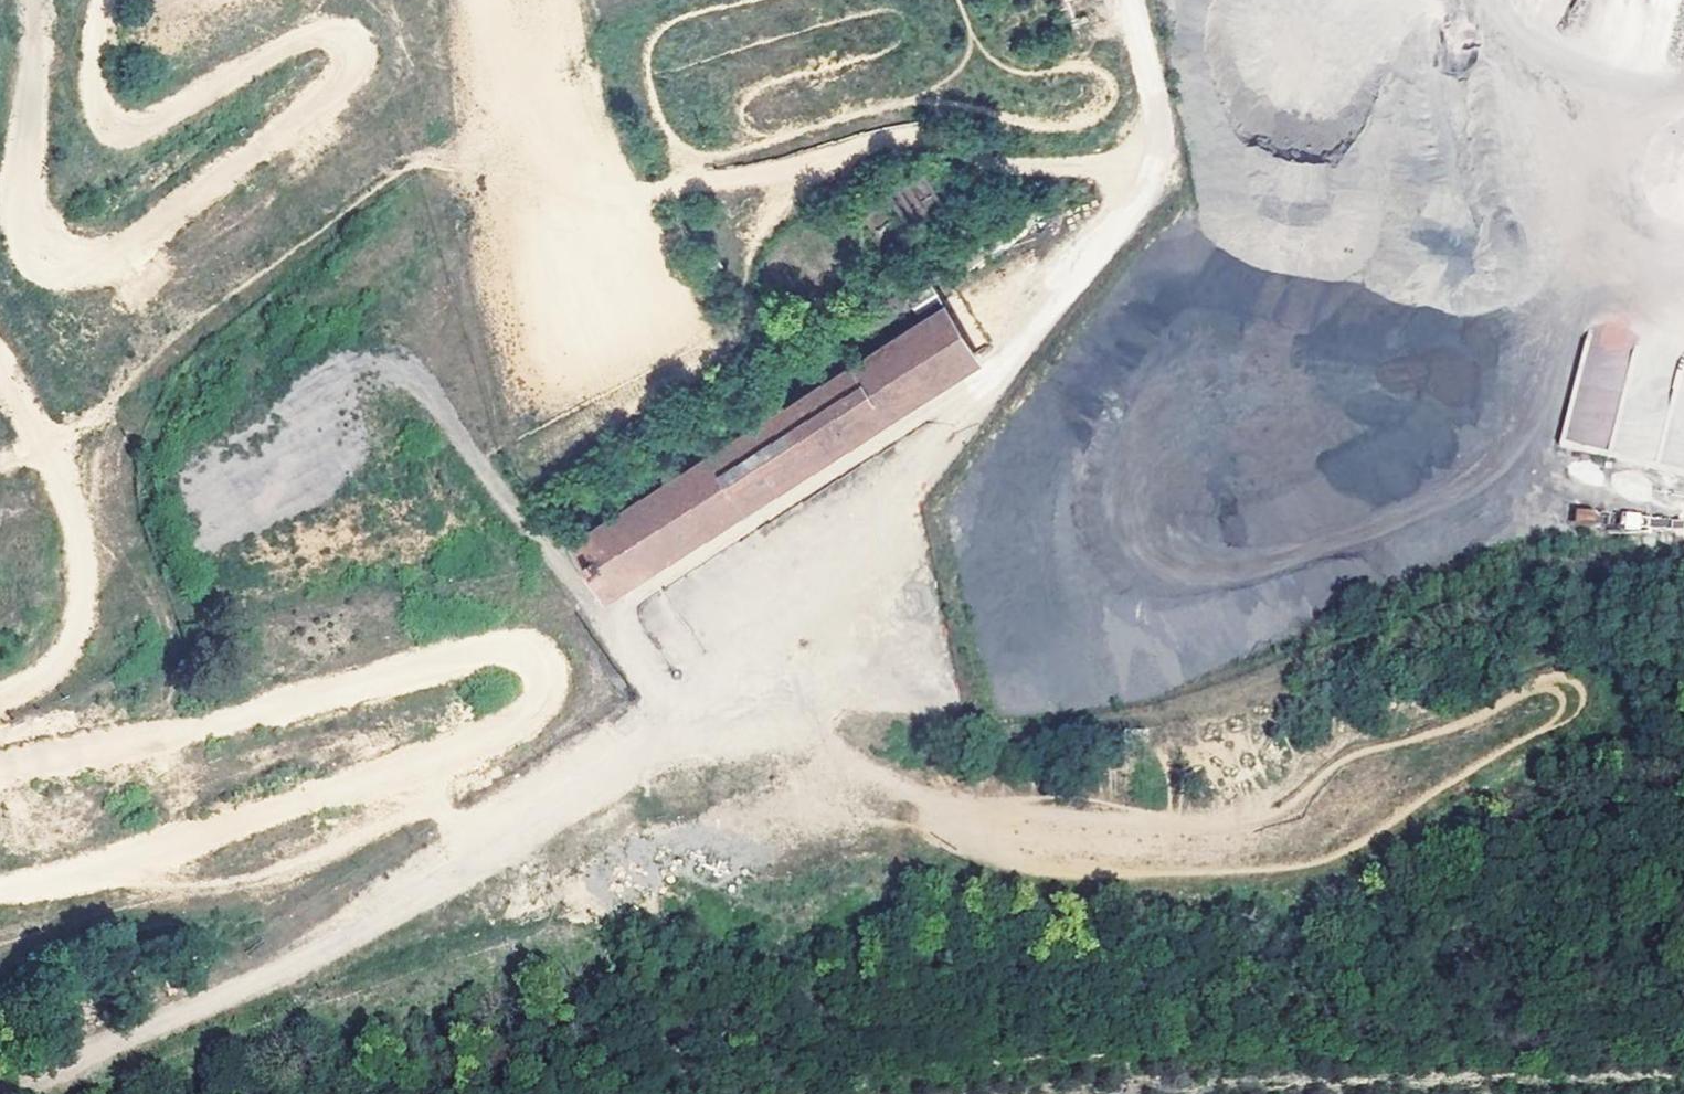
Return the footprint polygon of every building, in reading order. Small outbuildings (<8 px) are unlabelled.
[(934,291),(559,538),(600,599),(974,351),(934,291)] [(1602,343),(1599,370),(1627,373),(1631,333),(1616,332),(1615,344),(1602,343)] [(1605,452),(1621,389),(1577,378),(1561,441),(1605,452)] [(1575,508),(1574,524),(1596,525),(1596,509),(1575,508)]
